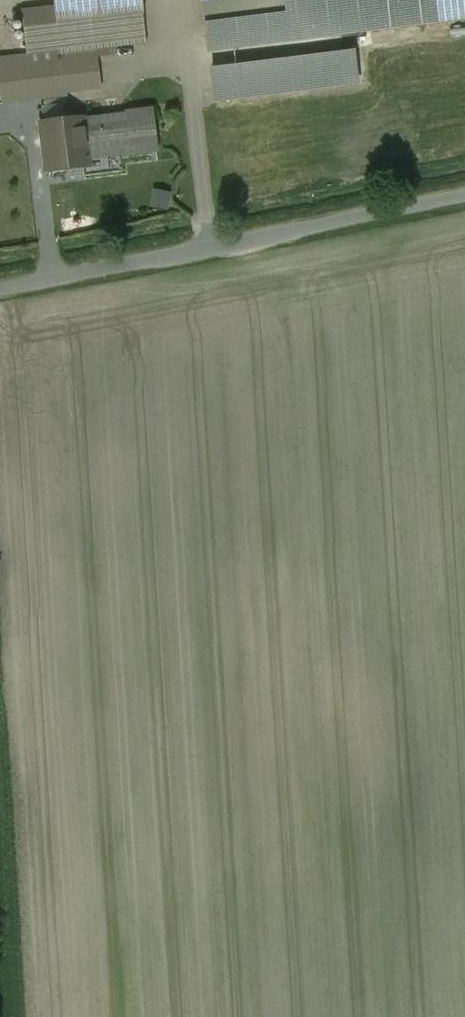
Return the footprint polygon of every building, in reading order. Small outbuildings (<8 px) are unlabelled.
[(54,7),(21,11),(27,56),(0,59),(0,88),(2,104),(33,101),(68,97),(67,94),(73,93),(100,89),(95,52),(146,44),(146,43),(147,43),(143,14),(144,14),(142,0),(54,0),(54,7)] [(209,52),(464,20),(464,0),(203,0),(209,52)] [(353,53),(237,67),(237,66),(212,69),(216,103),(240,100),(357,85),(353,53)] [(127,113),(127,117),(82,122),(82,119),(65,121),(42,124),(47,166),(88,161),(87,158),(100,156),(100,157),(156,150),(156,151),(157,150),(152,110),(151,110),(127,113)]
